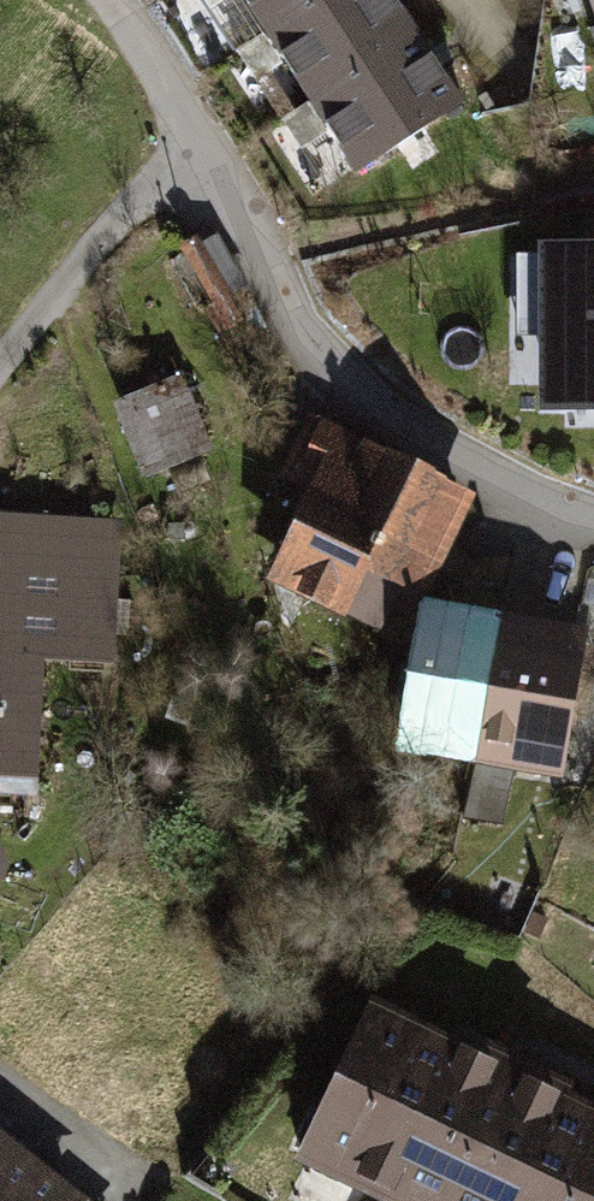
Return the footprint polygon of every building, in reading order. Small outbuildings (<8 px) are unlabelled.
[(266,31),(313,0),(246,0),(266,31)] [(395,0),(313,0),(266,31),(310,99),(415,31),(395,0)] [(415,31),(310,99),(356,171),(461,101),(415,31)] [(551,253),(551,398),(593,398),(593,253),(551,253)] [(179,379),(123,402),(151,470),(207,447),(179,379)] [(286,472),(320,490),(345,502),(370,451),(311,421),(286,472)] [(454,487),(372,447),(370,451),(345,502),(320,490),(280,572),(388,624),(454,487)] [(0,569),(110,575),(112,535),(1,529),(0,569)] [(0,569),(0,570),(0,778),(29,779),(36,652),(106,656),(110,575),(0,569)] [(429,623),(411,620),(403,665),(422,668),(410,733),(477,744),(499,628),(431,616),(429,623)] [(565,641),(499,628),(477,744),(463,816),(501,823),(514,752),(555,759),(580,629),(567,627),(565,641)] [(558,1098),(563,1088),(461,1039),(456,1049),(378,1012),(316,1140),(358,1160),(352,1173),(410,1200),(593,1200),(593,1116),(558,1098)] [(71,1199),(0,1143),(0,1200),(74,1200),(71,1199)] [(78,1191),(71,1199),(74,1200),(90,1200),(78,1191)]
